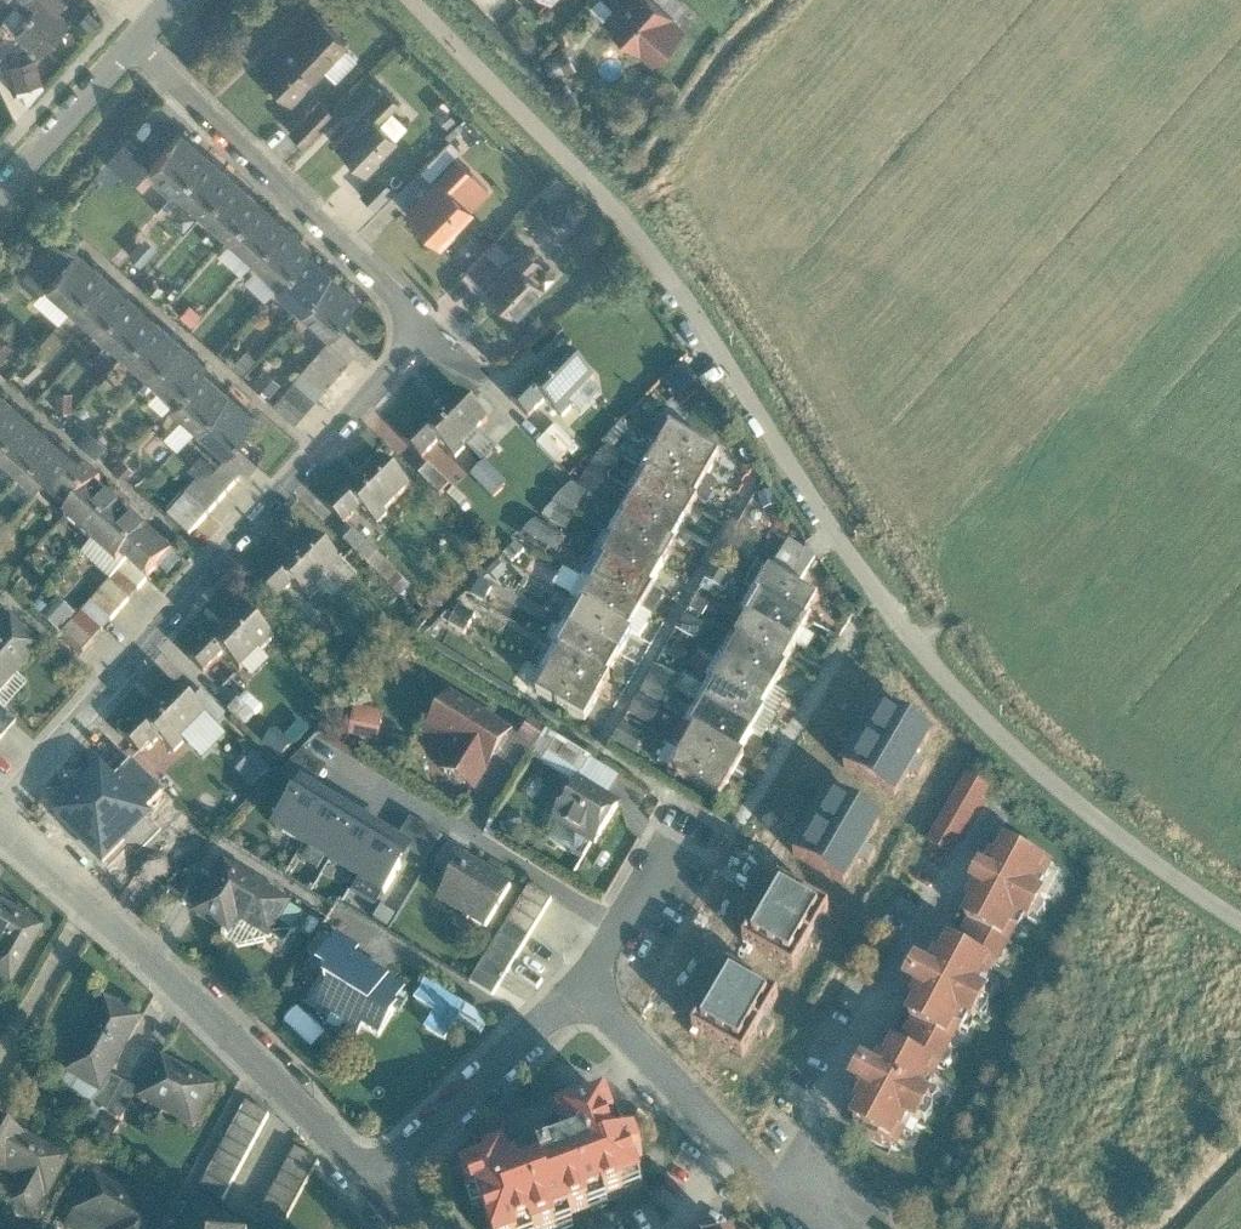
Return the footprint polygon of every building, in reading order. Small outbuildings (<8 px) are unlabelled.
[(67,24),(58,16),(69,4),(64,0),(22,0),(18,5),(29,14),(16,29),(43,52),(67,24)] [(655,0),(629,0),(607,24),(653,65),(687,28),(655,0)] [(290,95),(345,37),(311,4),(256,63),(290,95)] [(36,55),(10,62),(16,85),(42,78),(36,55)] [(332,138),(365,167),(395,133),(377,117),(397,97),(384,85),(332,138)] [(302,138),(331,106),(317,94),(289,126),(302,138)] [(175,184),(208,149),(182,125),(149,159),(175,184)] [(175,184),(199,207),(232,173),(208,149),(175,184)] [(403,208),(437,240),(472,204),(470,203),(488,185),(455,154),(403,208)] [(258,196),(232,173),(199,207),(225,231),(258,196)] [(367,198),(380,207),(395,187),(382,177),(367,198)] [(258,196),(225,231),(252,255),(284,220),(258,196)] [(284,220),(252,255),(277,277),(305,248),(309,242),(284,220)] [(484,283),(512,312),(541,284),(525,269),(537,258),(517,239),(506,249),(511,254),(484,283)] [(71,303),(103,269),(78,246),(46,279),(71,303)] [(332,272),(305,248),(277,277),(272,282),(299,305),(332,272)] [(71,303),(95,326),(127,292),(103,269),(71,303)] [(332,272),(299,305),(325,330),(357,297),(332,272)] [(153,315),(127,292),(95,326),(121,349),(153,315)] [(153,315),(121,349),(146,371),(179,338),(153,315)] [(295,420),(361,344),(338,324),(272,400),(295,420)] [(12,341),(0,331),(0,355),(12,341)] [(204,360),(179,338),(146,371),(171,394),(198,366),(204,360)] [(569,402),(593,379),(564,351),(543,371),(540,368),(511,398),(528,417),(545,400),(562,419),(574,406),(569,402)] [(662,381),(674,398),(697,382),(686,365),(662,381)] [(227,389),(198,366),(171,394),(166,399),(196,424),(227,389)] [(223,447),(253,413),(227,389),(196,424),(223,447)] [(462,446),(486,420),(456,389),(406,438),(423,455),(438,441),(455,458),(465,448),(462,446)] [(18,411),(0,395),(0,431),(18,411)] [(18,411),(0,431),(0,458),(13,470),(44,434),(18,411)] [(539,443),(560,463),(578,444),(557,424),(539,443)] [(659,447),(707,475),(719,454),(670,426),(659,447)] [(71,457),(44,434),(13,470),(40,493),(71,457)] [(190,535),(256,461),(234,441),(167,515),(190,535)] [(589,492),(599,499),(626,457),(606,444),(579,486),(570,480),(546,517),(565,530),(589,492)] [(659,447),(647,467),(649,468),(696,495),(707,475),(659,447)] [(385,510),(410,486),(378,456),(358,478),(356,476),(327,506),(345,523),(359,506),(378,524),(388,514),(385,510)] [(98,480),(71,457),(40,493),(67,516),(96,482),(98,480)] [(492,496),(507,482),(486,461),(472,475),(492,496)] [(449,483),(428,464),(419,475),(439,493),(449,483)] [(637,490),(686,518),(699,497),(696,495),(649,468),(637,490)] [(122,504),(96,482),(67,516),(64,518),(90,541),(122,504)] [(637,490),(625,511),(628,513),(674,539),(686,518),(637,490)] [(122,504),(90,541),(116,563),(147,527),(122,504)] [(614,536),(664,564),(677,541),(674,539),(628,513),(614,536)] [(536,518),(524,535),(555,556),(566,538),(536,518)] [(173,549),(147,527),(116,563),(122,568),(130,559),(150,576),(173,549)] [(377,553),(353,530),(343,541),(367,564),(377,553)] [(341,561),(312,534),(290,554),(289,552),(257,583),(276,599),(292,583),(310,601),(320,590),(316,586),(341,561)] [(614,536),(603,556),(605,558),(652,585),(664,564),(614,536)] [(774,566),(802,582),(818,555),(789,539),(774,566)] [(592,580),(642,608),(655,586),(652,585),(605,558),(592,580)] [(62,632),(82,651),(150,576),(130,559),(122,568),(62,632)] [(819,597),(770,569),(758,590),(762,592),(807,618),(819,597)] [(592,580),(580,601),(583,603),(630,629),(642,608),(592,580)] [(749,615),(797,642),(809,619),(807,618),(762,592),(749,615)] [(571,624),(620,651),(632,630),(630,629),(583,603),(571,624)] [(272,636),(241,609),(222,629),(221,628),(189,660),(203,672),(223,653),(240,668),(272,636)] [(41,645),(7,615),(0,623),(0,691),(41,645)] [(797,642),(749,615),(736,636),(739,638),(784,663),(797,642)] [(571,624),(559,646),(562,647),(607,673),(620,651),(571,624)] [(726,662),(775,690),(788,666),(784,663),(739,638),(726,662)] [(549,670),(598,698),(611,676),(607,673),(562,647),(549,670)] [(763,710),(775,690),(726,662),(714,682),(716,683),(763,710)] [(635,716),(659,724),(677,673),(653,665),(635,716)] [(598,698),(549,670),(535,693),(585,722),(598,698)] [(704,705),(752,732),(765,710),(763,710),(716,683),(704,705)] [(206,714),(175,686),(153,708),(152,706),(123,735),(141,752),(156,737),(172,752),(206,714)] [(251,725),(264,703),(242,691),(229,713),(251,725)] [(512,732),(450,694),(425,737),(450,753),(439,771),(475,794),(512,732)] [(704,705),(692,725),(695,727),(741,753),(752,732),(704,705)] [(880,708),(862,739),(912,768),(916,762),(930,737),(880,708)] [(384,713),(357,709),(352,739),(379,743),(384,713)] [(0,710),(0,740),(15,723),(0,710)] [(614,742),(636,753),(646,734),(624,723),(614,742)] [(683,748),(733,777),(745,755),(741,753),(695,727),(683,748)] [(537,749),(573,764),(580,747),(544,733),(537,749)] [(853,754),(844,770),(894,799),(909,774),(912,768),(862,739),(853,754)] [(683,748),(670,771),(720,799),(733,777),(683,748)] [(134,794),(104,766),(83,787),(81,785),(50,817),(69,833),(73,829),(77,831),(87,820),(99,831),(134,794)] [(621,803),(578,777),(551,821),(594,847),(621,803)] [(954,860),(992,793),(970,780),(931,847),(954,860)] [(302,789),(276,830),(359,881),(352,893),(376,908),(383,895),(384,896),(410,854),(396,846),(312,794),(302,788),(302,789)] [(829,795),(811,826),(862,855),(865,849),(880,824),(829,795)] [(803,841),(793,857),(844,886),(858,861),(862,855),(811,826),(803,841)] [(958,945),(999,965),(1019,931),(1016,930),(1021,920),(1033,926),(1050,894),(1041,889),(1053,864),(1008,841),(1000,856),(995,854),(988,868),(983,865),(972,885),(976,887),(968,900),(973,903),(964,920),(969,923),(958,945)] [(127,881),(149,861),(136,848),(115,867),(127,881)] [(464,860),(439,900),(458,911),(461,907),(472,913),(469,918),(487,928),(511,889),(464,860)] [(291,904),(223,862),(211,883),(194,911),(192,916),(229,936),(238,924),(268,942),(271,937),(284,945),(302,915),(289,908),(291,904)] [(194,911),(211,883),(199,877),(183,904),(194,911)] [(761,913),(743,944),(793,973),(808,948),(811,942),(815,936),(829,911),(779,882),(761,913)] [(493,996),(551,902),(529,888),(471,983),(493,996)] [(0,904),(0,985),(9,989),(42,926),(0,904)] [(394,1009),(404,993),(354,962),(360,953),(335,939),(314,972),(326,979),(320,988),(326,991),(317,1007),(320,1008),(316,1014),(357,1040),(362,1032),(378,1041),(398,1011),(394,1009)] [(900,1051),(941,1073),(964,1034),(961,1032),(966,1024),(976,1029),(993,996),(986,992),(999,965),(958,945),(953,942),(943,961),(939,959),(931,972),(919,965),(906,989),(920,996),(915,1005),(918,1007),(909,1026),(914,1028),(900,1051)] [(710,1000),(692,1031),(743,1060),(757,1035),(761,1029),(764,1023),(778,998),(728,969),(710,1000)] [(435,1014),(425,1030),(446,1044),(457,1027),(480,1041),(491,1023),(428,982),(415,1001),(435,1014)] [(110,1077),(140,1018),(101,998),(62,1074),(98,1093),(101,1094),(110,1077)] [(862,1112),(852,1130),(901,1155),(913,1131),(920,1134),(937,1102),(929,1097),(941,1073),(900,1051),(896,1049),(887,1066),(883,1064),(879,1073),(865,1066),(852,1091),(865,1099),(858,1110),(862,1112)] [(216,1087),(160,1057),(136,1100),(192,1131),(216,1087)] [(122,1083),(110,1077),(101,1094),(98,1093),(91,1106),(105,1113),(122,1083)] [(137,1090),(122,1083),(105,1113),(120,1121),(137,1090)] [(516,1167),(511,1170),(505,1154),(481,1162),(484,1168),(459,1177),(473,1218),(479,1216),(484,1228),(573,1228),(570,1222),(609,1208),(607,1203),(643,1190),(635,1165),(644,1160),(638,1142),(617,1150),(615,1143),(624,1140),(609,1102),(556,1119),(566,1151),(536,1164),(538,1173),(519,1179),(516,1167)] [(222,1202),(268,1116),(245,1104),(199,1189),(222,1202)] [(0,1128),(0,1174),(13,1182),(0,1206),(0,1210),(27,1225),(42,1196),(46,1198),(67,1161),(0,1128)] [(285,1224),(317,1161),(296,1150),(264,1213),(285,1224)] [(90,1174),(69,1214),(97,1228),(159,1228),(167,1215),(90,1174)]
